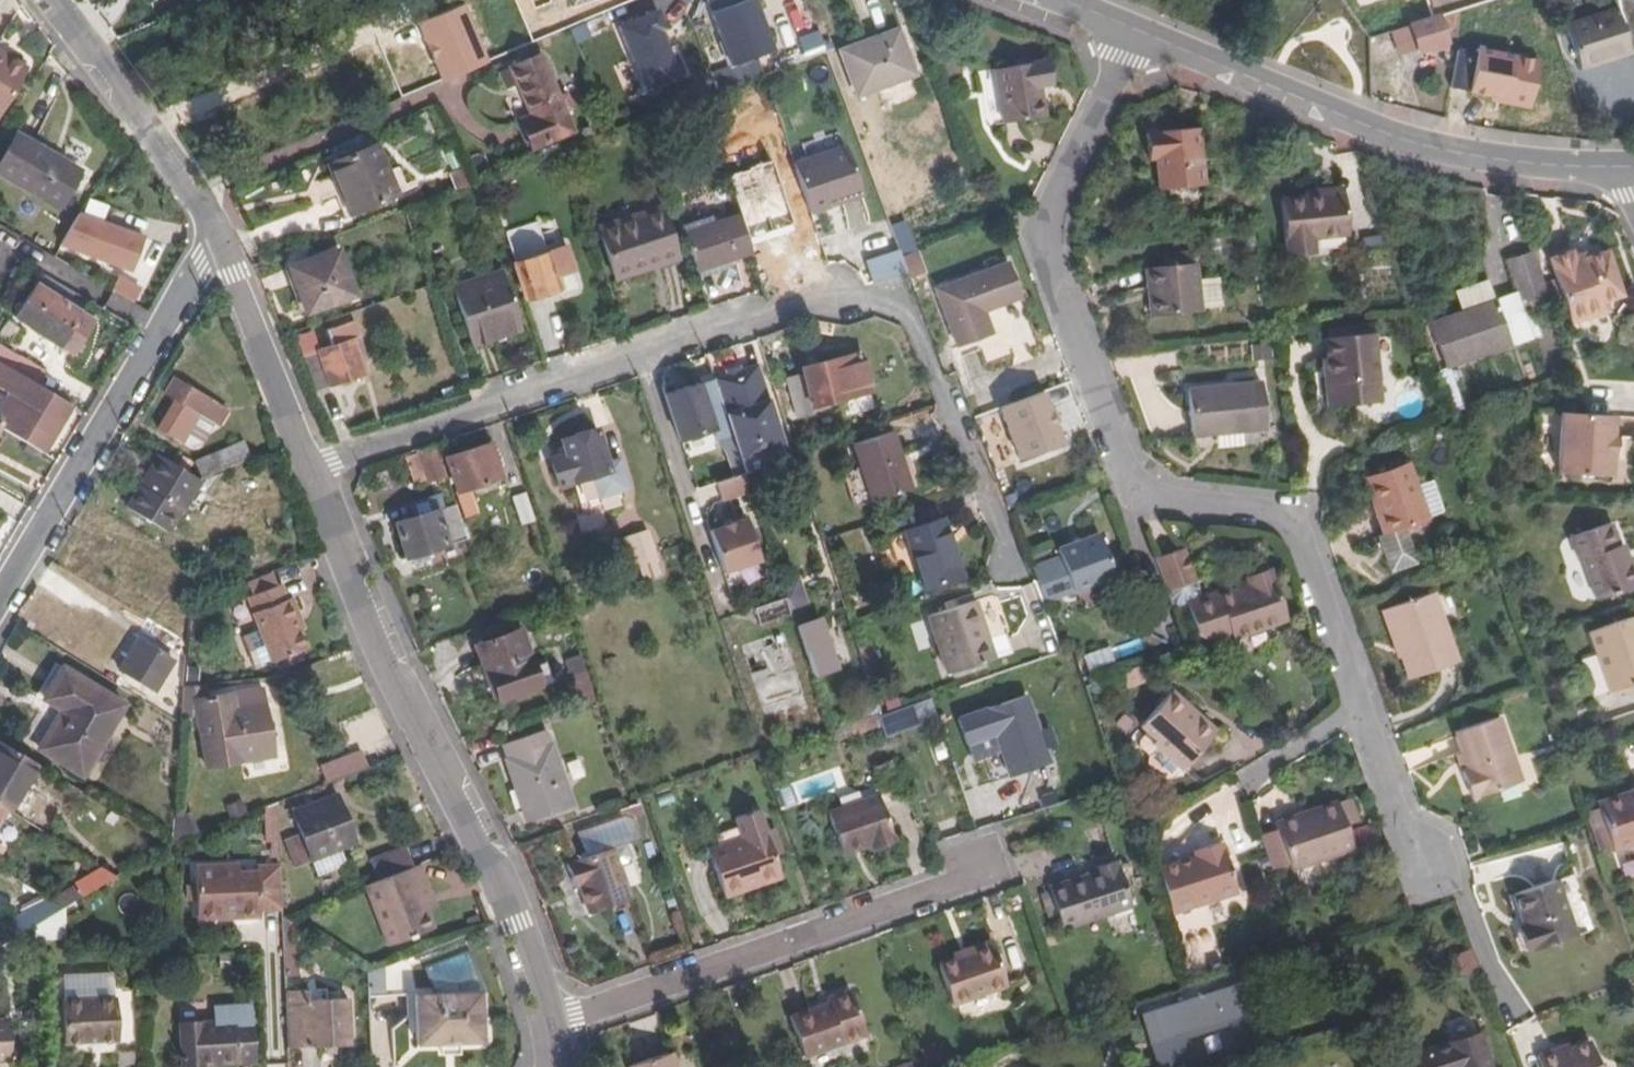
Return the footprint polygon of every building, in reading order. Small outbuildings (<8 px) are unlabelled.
[(721,65),(770,53),(757,0),(705,0),(721,65)] [(1578,70),(1627,54),(1633,52),(1633,9),(1632,3),(1562,26),(1578,70)] [(613,24),(643,94),(686,76),(655,6),(613,24)] [(1398,58),(1445,43),(1436,16),(1389,31),(1390,33),(1398,58)] [(899,35),(842,54),(858,97),(915,78),(899,35)] [(537,53),(508,66),(529,115),(517,120),(528,149),(571,131),(562,109),(537,53)] [(1526,101),(1531,72),(1516,70),(1518,63),(1470,55),(1463,90),(1526,104),(1526,101)] [(21,72),(0,59),(0,107),(21,72)] [(628,101),(642,95),(628,59),(614,64),(628,101)] [(995,68),(1006,123),(1047,115),(1041,85),(1049,83),(1044,59),(995,68)] [(718,88),(754,77),(749,60),(713,71),(718,88)] [(1547,76),(1531,72),(1526,101),(1542,103),(1547,76)] [(1204,187),(1198,130),(1147,135),(1149,163),(1156,161),(1159,193),(1204,187)] [(16,133),(0,160),(0,166),(60,203),(79,171),(16,133)] [(348,214),(394,195),(384,172),(373,144),(327,163),(348,214)] [(839,193),(842,200),(865,193),(850,144),(798,162),(813,210),(833,204),(831,196),(839,193)] [(750,155),(728,161),(734,183),(756,176),(750,155)] [(1322,198),(1306,201),(1283,203),(1288,253),(1316,250),(1315,241),(1352,237),(1347,189),(1322,192),(1322,198)] [(1322,198),(1322,192),(1306,194),(1306,201),(1322,198)] [(833,204),(842,200),(839,193),(831,196),(833,204)] [(660,207),(587,230),(604,281),(677,258),(660,207)] [(154,239),(99,214),(85,244),(140,270),(154,239)] [(754,252),(742,214),(684,232),(696,270),(754,252)] [(780,224),(761,229),(772,264),(791,258),(780,224)] [(1542,279),(1540,271),(1531,241),(1504,250),(1517,291),(1544,283),(1542,279)] [(559,285),(555,273),(573,269),(566,245),(513,260),(525,296),(559,285)] [(898,247),(866,257),(873,279),(905,269),(898,247)] [(1587,308),(1606,302),(1623,297),(1608,251),(1585,258),(1575,262),(1573,257),(1571,251),(1550,259),(1552,268),(1555,274),(1542,279),(1544,283),(1552,308),(1565,304),(1571,324),(1590,318),(1587,308)] [(295,292),(302,313),(349,296),(332,252),(289,267),(297,291),(295,292)] [(1575,262),(1585,258),(1584,254),(1573,257),(1575,262)] [(918,255),(904,260),(912,281),(926,275),(918,255)] [(942,288),(961,344),(991,333),(983,309),(1020,295),(1009,263),(942,288)] [(297,291),(289,267),(280,270),(296,315),(302,313),(295,292),(297,291)] [(1154,292),(1157,321),(1202,315),(1196,267),(1147,273),(1149,293),(1154,292)] [(1555,274),(1552,268),(1540,271),(1542,279),(1555,274)] [(131,299),(139,287),(111,271),(104,282),(131,299)] [(506,275),(458,291),(474,343),(523,326),(506,275)] [(1467,311),(1502,300),(1495,279),(1460,290),(1467,311)] [(93,321),(52,294),(33,325),(75,350),(93,321)] [(1502,300),(1467,311),(1436,321),(1451,365),(1517,345),(1502,300)] [(1587,308),(1590,318),(1609,312),(1606,302),(1587,308)] [(1325,360),(1329,401),(1382,396),(1376,327),(1350,330),(1350,339),(1330,341),(1331,359),(1325,360)] [(366,373),(352,331),(346,333),(348,339),(320,348),(321,351),(306,356),(318,389),(366,373)] [(874,394),(866,356),(804,368),(805,374),(788,377),(796,418),(813,414),(813,413),(819,412),(818,405),(874,394)] [(44,389),(0,363),(0,391),(12,398),(0,418),(0,429),(45,455),(73,407),(44,389)] [(758,367),(716,380),(727,415),(734,435),(746,471),(747,473),(764,469),(759,453),(783,445),(758,367)] [(227,409),(177,378),(167,395),(177,400),(160,429),(185,445),(202,416),(218,426),(223,423),(227,415),(227,409)] [(727,415),(716,380),(715,379),(660,396),(675,443),(713,431),(716,441),(734,435),(727,415)] [(1266,386),(1190,392),(1194,442),(1270,434),(1266,386)] [(1566,411),(1562,473),(1613,477),(1614,456),(1617,456),(1619,436),(1616,436),(1616,415),(1587,412),(1566,411)] [(1616,432),(1633,435),(1633,419),(1619,416),(1616,432)] [(557,487),(573,483),(590,477),(598,499),(629,490),(619,459),(606,462),(596,430),(562,440),(566,454),(549,460),(557,487)] [(857,443),(874,499),(913,486),(895,431),(857,443)] [(416,449),(427,481),(444,475),(433,444),(416,449)] [(490,445),(446,458),(458,493),(501,479),(490,445)] [(202,479),(252,461),(245,446),(197,465),(202,479)] [(427,481),(416,449),(404,453),(416,485),(427,481)] [(143,487),(162,457),(157,454),(139,485),(143,487)] [(143,487),(139,485),(126,507),(168,533),(199,480),(162,457),(143,487)] [(1388,538),(1408,531),(1432,523),(1409,464),(1367,480),(1388,538)] [(746,471),(718,481),(723,498),(752,488),(747,473),(746,471)] [(520,524),(534,520),(525,491),(511,495),(520,524)] [(721,503),(724,520),(745,516),(742,499),(721,503)] [(406,557),(469,537),(457,502),(396,523),(406,557)] [(747,516),(711,528),(724,569),(761,557),(747,516)] [(962,576),(943,519),(907,531),(915,555),(905,558),(915,591),(962,576)] [(1612,522),(1571,534),(1579,558),(1584,557),(1598,598),(1633,586),(1633,574),(1628,560),(1624,560),(1612,522)] [(641,565),(655,559),(646,531),(631,537),(641,565)] [(1421,567),(1408,531),(1388,538),(1383,540),(1396,576),(1421,567)] [(1066,555),(1037,566),(1049,600),(1118,574),(1102,532),(1062,547),(1066,555)] [(641,565),(631,537),(621,540),(630,568),(641,565)] [(1236,628),(1239,637),(1292,617),(1275,570),(1249,579),(1252,586),(1223,597),(1221,590),(1206,595),(1188,548),(1158,558),(1176,608),(1191,602),(1202,634),(1206,634),(1211,637),(1236,628)] [(655,559),(641,565),(646,579),(661,574),(655,559)] [(94,598),(108,575),(89,564),(54,622),(71,634),(77,626),(87,632),(103,604),(94,598)] [(193,587),(185,582),(176,598),(184,603),(193,587)] [(278,665),(311,649),(298,620),(304,618),(295,600),(291,603),(283,585),(250,601),(264,633),(246,641),(259,670),(277,663),(278,665)] [(785,590),(793,614),(810,609),(805,596),(795,587),(785,590)] [(1461,664),(1435,593),(1385,611),(1397,648),(1401,647),(1412,680),(1461,664)] [(976,602),(930,616),(950,673),(995,658),(976,602)] [(1593,630),(1613,691),(1633,684),(1633,616),(1593,630)] [(1221,644),(1239,637),(1236,628),(1211,637),(1221,644)] [(521,693),(541,685),(553,681),(547,662),(535,666),(522,630),(502,637),(521,693)] [(834,669),(822,634),(810,637),(808,630),(799,633),(814,676),(834,669)] [(521,693),(502,637),(477,646),(484,665),(486,665),(498,700),(521,693)] [(172,659),(139,639),(119,672),(152,692),(172,659)] [(878,642),(864,647),(872,672),(887,667),(878,642)] [(1087,670),(1113,661),(1108,646),(1082,655),(1087,670)] [(586,678),(585,674),(579,656),(570,659),(576,677),(577,681),(586,678)] [(765,715),(801,705),(787,657),(751,668),(765,715)] [(44,702),(65,669),(58,664),(37,698),(44,702)] [(1148,664),(1134,669),(1140,684),(1154,679),(1148,664)] [(91,759),(113,726),(124,705),(65,669),(44,702),(63,713),(40,751),(70,769),(80,754),(91,759)] [(1134,669),(1122,673),(1128,688),(1140,684),(1134,669)] [(577,681),(576,677),(567,681),(575,703),(597,695),(589,673),(585,674),(586,678),(577,681)] [(1186,711),(1190,705),(1174,690),(1142,727),(1148,732),(1156,739),(1152,744),(1182,769),(1183,771),(1215,736),(1186,711)] [(1012,775),(1013,774),(1053,763),(1048,747),(1057,744),(1052,727),(1042,730),(1030,694),(961,717),(973,754),(1002,744),(1012,775)] [(195,704),(207,771),(273,757),(263,706),(234,711),(232,697),(195,704)] [(1219,731),(1190,705),(1186,711),(1215,736),(1219,731)] [(839,728),(842,737),(886,722),(883,713),(839,728)] [(1474,803),(1523,786),(1500,723),(1458,738),(1471,775),(1465,777),(1474,803)] [(80,754),(70,769),(90,781),(121,731),(113,726),(91,759),(80,754)] [(502,748),(527,820),(572,805),(547,732),(535,735),(502,748)] [(1156,739),(1148,732),(1140,742),(1141,747),(1150,755),(1149,766),(1165,780),(1174,778),(1182,769),(1152,744),(1156,739)] [(6,813),(36,764),(2,743),(0,747),(0,810),(6,813)] [(335,782),(390,761),(383,744),(329,765),(335,782)] [(882,791),(832,808),(845,849),(873,840),(875,845),(898,837),(882,791)] [(266,808),(276,805),(271,792),(240,804),(245,817),(266,808)] [(1628,793),(1598,802),(1600,807),(1614,847),(1615,852),(1633,846),(1633,798),(1630,799),(1628,793)] [(339,796),(293,812),(311,861),(357,845),(339,796)] [(1342,827),(1335,806),(1334,802),(1312,809),(1314,815),(1302,819),(1300,813),(1274,822),(1276,829),(1257,834),(1268,869),(1284,863),(1287,870),(1351,851),(1342,827)] [(1335,806),(1342,827),(1355,823),(1347,802),(1335,806)] [(276,805),(266,808),(267,843),(280,843),(279,803),(276,805)] [(641,803),(622,810),(625,819),(644,812),(641,803)] [(1614,847),(1600,807),(1596,808),(1609,848),(1614,847)] [(748,881),(783,870),(777,853),(786,850),(781,836),(772,839),(769,829),(762,808),(739,816),(746,837),(712,848),(727,893),(750,886),(748,881)] [(1609,848),(1596,808),(1587,811),(1600,851),(1609,848)] [(1312,809),(1300,813),(1302,819),(1314,815),(1312,809)] [(577,831),(585,855),(615,845),(632,839),(623,815),(577,831)] [(772,839),(781,836),(778,827),(769,829),(772,839)] [(1198,856),(1159,868),(1173,914),(1239,892),(1223,842),(1196,851),(1198,856)] [(585,855),(567,861),(576,884),(581,882),(591,910),(633,895),(615,845),(585,855)] [(317,874),(345,864),(341,853),(313,863),(317,874)] [(1050,885),(1062,928),(1132,906),(1118,860),(1095,867),(1097,871),(1050,885)] [(239,914),(239,922),(260,921),(260,914),(281,913),(281,868),(258,868),(258,874),(240,875),(240,866),(196,867),(196,889),(196,901),(196,915),(239,914)] [(422,901),(430,898),(418,866),(364,886),(387,946),(433,929),(426,911),(422,901)] [(81,897),(114,878),(99,869),(73,884),(81,897)] [(748,881),(750,886),(784,874),(783,870),(748,881)] [(1576,939),(1557,883),(1514,897),(1524,929),(1519,930),(1526,951),(1532,949),(1535,954),(1576,939)] [(196,901),(196,889),(188,888),(188,902),(196,901)] [(434,908),(430,898),(422,901),(426,911),(434,908)] [(63,937),(64,907),(61,909),(33,925),(34,939),(63,937)] [(197,923),(239,922),(239,914),(196,915),(197,923)] [(17,934),(12,924),(0,931),(0,944),(17,934)] [(968,952),(955,956),(937,962),(951,1002),(1006,984),(991,939),(967,947),(968,952)] [(431,963),(435,988),(414,989),(415,1045),(439,1044),(458,1043),(481,1043),(480,987),(484,987),(477,945),(431,963)] [(968,952),(967,947),(953,952),(955,956),(968,952)] [(1455,980),(1479,971),(1470,949),(1447,957),(1455,980)] [(367,990),(414,989),(414,956),(367,974),(367,990)] [(1158,1066),(1173,1066),(1191,1062),(1185,1038),(1232,1026),(1238,1050),(1270,1042),(1250,977),(1140,1013),(1158,1066)] [(348,1045),(347,999),(306,1000),(306,989),(283,990),(285,1046),(348,1045)] [(787,1017),(800,1055),(862,1033),(848,990),(825,997),(826,1003),(787,1017)] [(116,1026),(115,995),(86,997),(87,1026),(116,1026)] [(87,1026),(86,997),(62,997),(64,1041),(88,1041),(87,1026)] [(1071,1021),(1069,1014),(1041,1023),(1043,1030),(1071,1021)] [(0,1021),(0,1058),(10,1058),(9,1021),(0,1021)] [(250,1021),(202,1022),(202,1037),(181,1038),(182,1065),(218,1064),(218,1055),(251,1054),(250,1021)] [(117,1039),(116,1026),(87,1026),(88,1041),(117,1039)] [(1487,1049),(1480,1030),(1409,1052),(1413,1066),(1429,1066),(1487,1049)] [(457,1055),(458,1043),(439,1044),(439,1055),(457,1055)] [(1554,1050),(1537,1056),(1541,1066),(1599,1066),(1590,1043),(1570,1050),(1556,1055),(1554,1050)] [(1556,1055),(1570,1050),(1567,1044),(1554,1050),(1556,1055)] [(1487,1049),(1429,1066),(1492,1066),(1487,1049)] [(669,1053),(628,1066),(673,1066),(669,1053)]
